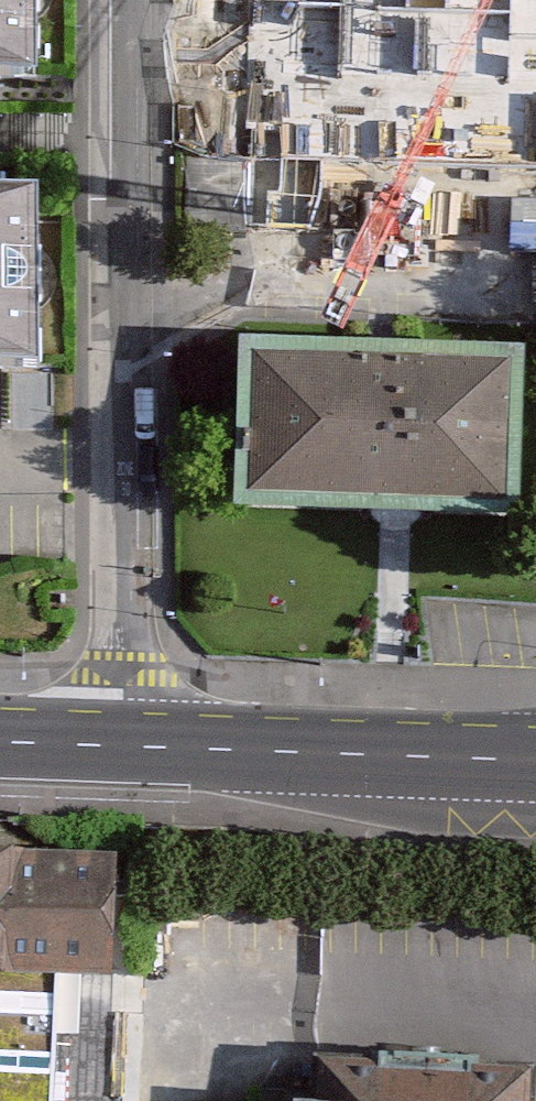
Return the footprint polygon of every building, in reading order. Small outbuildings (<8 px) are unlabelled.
[(40,74),(39,0),(0,0),(0,74),(40,74)] [(246,156),(535,167),(535,0),(252,0),(246,156)] [(532,242),(534,182),(254,173),(252,233),(532,242)] [(0,180),(0,356),(45,354),(38,178),(0,180)] [(533,356),(237,344),(230,508),(526,520),(533,356)] [(0,858),(0,1100),(114,1100),(115,858),(0,858)] [(316,1100),(530,1100),(531,1066),(317,1057),(316,1100)]
